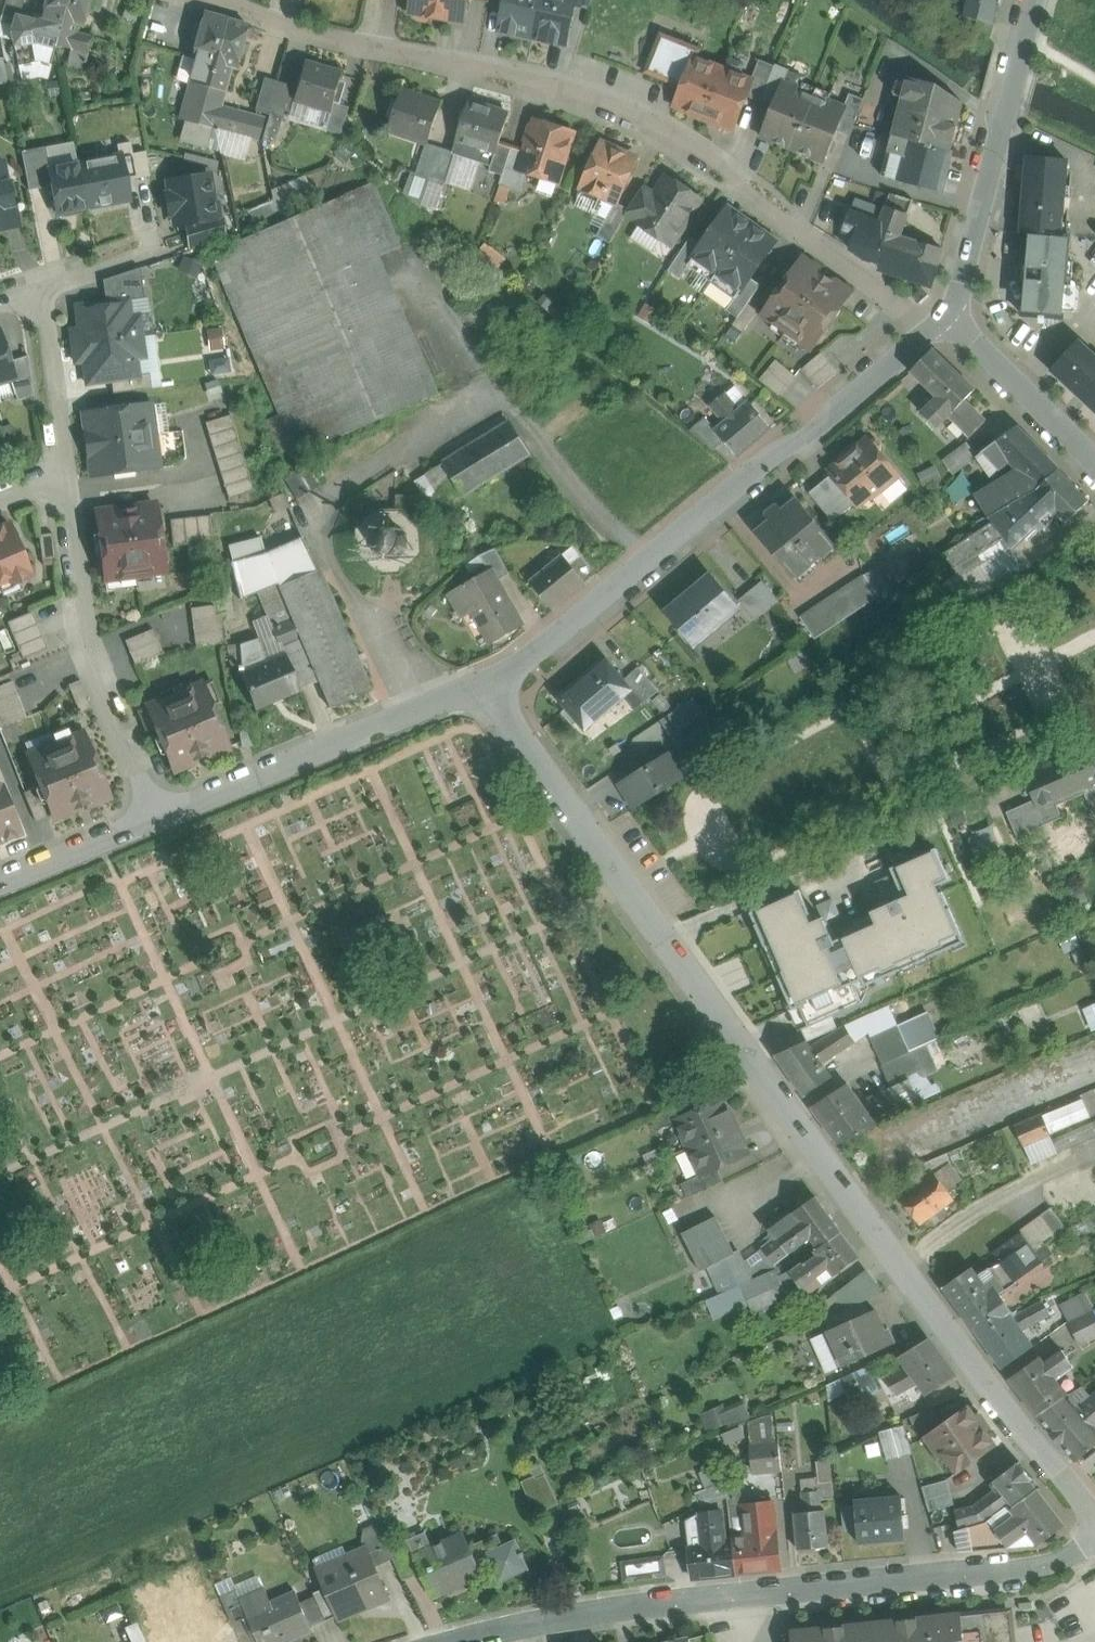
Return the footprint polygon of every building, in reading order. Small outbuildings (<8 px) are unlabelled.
[(1,21),(13,24),(16,16),(19,17),(24,0),(6,0),(1,17),(1,21)] [(34,13),(41,15),(45,0),(38,0),(34,13)] [(41,15),(44,16),(62,21),(68,0),(45,0),(41,15)] [(56,45),(71,49),(72,49),(76,33),(78,25),(83,26),(87,8),(90,0),(68,0),(62,21),(56,45)] [(87,8),(98,11),(101,0),(90,0),(87,8)] [(410,14),(417,15),(420,20),(427,21),(431,18),(431,17),(463,23),(467,0),(412,0),(410,14)] [(498,31),(532,38),(541,0),(505,0),(498,31)] [(532,38),(566,46),(575,7),(576,0),(541,0),(532,38)] [(592,0),(576,0),(575,7),(589,10),(592,0)] [(996,24),(1002,0),(967,0),(962,17),(969,18),(996,24)] [(206,14),(203,26),(197,24),(193,38),(199,40),(194,57),(198,58),(192,82),(209,87),(227,20),(206,14)] [(16,16),(13,24),(11,32),(14,44),(33,40),(56,46),(56,45),(62,21),(44,16),(43,20),(32,22),(32,21),(19,17),(16,16)] [(993,38),(996,24),(969,18),(966,33),(993,38)] [(227,20),(209,87),(225,91),(232,66),(236,67),(241,50),(246,51),(248,44),(243,42),(247,25),(227,20)] [(92,37),(76,33),(72,49),(88,54),(92,37)] [(112,42),(101,39),(96,60),(106,63),(112,42)] [(56,46),(33,40),(14,44),(19,66),(38,62),(51,65),(56,46)] [(682,44),(668,80),(683,86),(694,58),(696,58),(699,51),(682,44)] [(72,49),(71,49),(66,69),(82,73),(88,54),(72,49)] [(696,58),(694,58),(683,86),(675,106),(678,107),(679,110),(687,113),(690,112),(704,117),(723,69),(696,58)] [(759,60),(751,80),(753,81),(746,97),(761,103),(762,100),(775,67),(759,60)] [(343,74),(304,63),(293,99),(333,110),(336,102),(343,74)] [(775,67),(762,100),(775,106),(784,84),(790,70),(776,65),(775,67)] [(723,69),(704,117),(718,123),(719,126),(727,129),(730,128),(733,129),(746,97),(753,81),(751,80),(723,69)] [(893,135),(951,152),(954,141),(958,142),(962,129),(957,128),(963,104),(937,86),(907,78),(893,135)] [(278,83),(264,79),(255,110),(269,115),(278,83)] [(209,87),(192,82),(182,119),(186,120),(198,123),(209,87)] [(291,87),(278,83),(269,115),(270,115),(282,119),(291,87)] [(784,84),(775,106),(771,116),(769,115),(764,128),(766,129),(762,138),(792,150),(814,96),(784,84)] [(264,118),(221,107),(225,91),(209,87),(198,123),(204,125),(216,128),(258,139),(264,118)] [(420,96),(420,97),(402,91),(391,123),(430,137),(442,103),(420,96)] [(849,94),(843,108),(844,109),(835,130),(849,136),(864,99),(849,94)] [(814,96),(792,150),(822,162),(826,153),(828,154),(834,141),(832,140),(835,130),(844,109),(843,108),(814,96)] [(333,110),(293,99),(288,118),(328,129),(333,110)] [(336,102),(333,110),(328,129),(341,133),(350,106),(336,102)] [(509,114),(470,102),(453,152),(453,154),(455,155),(491,166),(492,166),(500,143),(509,114)] [(282,119),(270,115),(262,140),(275,144),(282,119)] [(198,123),(186,120),(182,132),(182,140),(199,145),(204,125),(198,123)] [(574,133),(536,121),(527,152),(521,170),(522,171),(544,178),(546,171),(549,169),(561,173),(574,133)] [(216,128),(204,125),(199,145),(220,151),(219,145),(216,128)] [(866,144),(882,149),(886,132),(870,128),(866,144)] [(883,175),(941,191),(951,152),(893,135),(883,175)] [(121,156),(125,181),(149,176),(145,152),(133,154),(131,143),(119,145),(121,156)] [(417,173),(416,175),(431,180),(441,148),(427,143),(417,173)] [(512,147),(500,143),(492,166),(491,166),(490,171),(503,175),(500,184),(512,147)] [(624,153),(603,144),(602,143),(582,187),(583,188),(583,187),(603,196),(604,197),(605,195),(618,201),(623,190),(625,189),(628,182),(627,181),(637,159),(624,153)] [(512,147),(500,184),(516,189),(522,171),(521,170),(527,152),(512,147)] [(46,148),(22,152),(29,191),(52,186),(49,169),(50,169),(46,148)] [(453,152),(441,148),(431,180),(446,185),(455,155),(453,154),(453,152)] [(843,167),(856,171),(860,158),(848,154),(843,167)] [(121,156),(79,164),(87,208),(129,201),(125,181),(121,156)] [(1025,195),(1064,198),(1068,160),(1028,157),(1025,195)] [(50,169),(49,169),(52,186),(57,214),(87,208),(79,164),(50,169)] [(856,171),(843,167),(840,179),(863,186),(867,174),(856,171)] [(549,169),(546,171),(544,178),(540,191),(554,196),(561,173),(549,169)] [(431,180),(416,175),(417,173),(412,172),(404,193),(421,208),(422,207),(423,203),(427,192),(431,180)] [(209,174),(168,181),(170,192),(165,193),(169,216),(173,215),(175,226),(184,224),(216,219),(216,217),(209,174)] [(880,178),(867,174),(863,186),(877,190),(880,178)] [(663,186),(669,190),(674,182),(668,178),(663,186)] [(12,206),(7,182),(0,184),(0,208),(12,206)] [(674,182),(669,190),(663,186),(656,197),(640,221),(638,223),(664,240),(674,238),(684,223),(688,222),(691,218),(691,213),(700,199),(674,182)] [(374,184),(211,254),(280,414),(268,419),(285,460),(438,394),(379,254),(400,245),(374,184)] [(308,184),(276,198),(279,212),(314,197),(308,184)] [(643,188),(629,209),(627,213),(640,221),(656,197),(643,188)] [(440,196),(427,192),(423,203),(436,208),(440,196)] [(886,206),(909,215),(914,200),(891,193),(886,206)] [(1031,234),(1061,236),(1064,198),(1025,195),(1022,232),(1031,234)] [(616,202),(597,236),(610,243),(627,213),(629,209),(616,202)] [(1,229),(21,225),(16,205),(12,206),(0,208),(0,223),(1,229)] [(895,255),(938,268),(943,249),(901,236),(909,215),(886,206),(881,224),(875,241),(897,248),(895,255)] [(702,246),(688,265),(689,266),(712,282),(752,225),(728,208),(702,246)] [(882,271),(932,287),(938,268),(895,255),(897,248),(875,241),(881,224),(851,212),(845,231),(852,234),(854,240),(851,248),(865,259),(883,265),(882,271)] [(216,219),(184,224),(189,250),(226,235),(223,216),(216,217),(216,219)] [(752,225),(712,282),(735,299),(736,299),(750,278),(776,242),(752,225)] [(1023,316),(1062,319),(1070,237),(1061,236),(1031,234),(1023,316)] [(690,238),(669,271),(681,279),(689,266),(688,265),(702,246),(690,238)] [(803,258),(783,286),(782,286),(783,287),(777,295),(771,296),(766,303),(767,309),(763,315),(812,349),(816,344),(822,343),(827,335),(826,329),(832,321),(833,320),(832,320),(852,293),(835,281),(829,282),(828,283),(820,277),(820,276),(819,270),(803,258)] [(140,268),(103,280),(106,302),(128,299),(128,300),(144,298),(140,268)] [(750,278),(736,299),(735,299),(727,310),(738,318),(748,304),(761,286),(750,278)] [(914,298),(922,307),(930,298),(921,289),(913,289),(914,298)] [(106,302),(76,306),(79,329),(71,330),(73,346),(141,337),(139,317),(130,318),(128,300),(128,299),(106,302)] [(738,318),(733,325),(744,332),(759,311),(748,304),(738,318)] [(223,346),(221,327),(208,328),(209,347),(223,346)] [(11,380),(15,379),(9,362),(0,334),(0,383),(11,380)] [(141,337),(73,346),(75,362),(84,361),(87,384),(111,381),(138,377),(138,375),(136,358),(144,357),(141,337)] [(1078,341),(1052,370),(1094,411),(1094,357),(1078,341)] [(975,391),(932,350),(911,372),(937,397),(922,413),(938,429),(950,416),(965,401),(973,392),(974,392),(975,391)] [(822,353),(802,369),(818,389),(838,373),(822,353)] [(28,356),(9,362),(15,379),(11,380),(17,400),(34,395),(28,356)] [(776,360),(760,380),(780,396),(796,376),(776,360)] [(138,377),(111,381),(113,393),(151,388),(149,374),(138,375),(138,377)] [(739,411),(725,394),(712,406),(726,422),(739,411)] [(986,421),(965,401),(950,416),(971,437),(986,421)] [(138,402),(130,403),(127,407),(82,413),(85,432),(84,432),(85,433),(86,440),(90,440),(92,448),(87,449),(88,456),(88,457),(91,476),(136,469),(139,472),(148,471),(151,467),(160,466),(151,404),(142,405),(138,402)] [(716,430),(725,441),(738,457),(772,429),(749,402),(739,411),(726,422),(716,430)] [(231,415),(205,423),(220,473),(246,465),(231,415)] [(706,418),(691,431),(714,450),(725,441),(716,430),(706,418)] [(510,423),(444,464),(463,495),(529,454),(510,423)] [(978,457),(978,458),(990,475),(1009,461),(1010,462),(1031,442),(1017,429),(978,457)] [(868,439),(859,446),(853,446),(838,458),(837,464),(829,471),(832,474),(856,503),(867,493),(870,497),(897,474),(879,452),(879,446),(876,441),(870,441),(868,439)] [(968,442),(943,460),(954,475),(978,458),(978,457),(968,442)] [(1060,471),(1031,442),(1010,462),(1019,471),(1038,490),(1038,491),(1059,471),(1060,471)] [(305,464),(283,477),(296,500),(318,486),(305,464)] [(463,495),(444,464),(426,474),(446,506),(463,495)] [(246,465),(220,473),(228,499),(254,491),(246,465)] [(1059,471),(1038,491),(1038,490),(1036,492),(1022,498),(1020,499),(1008,507),(993,516),(990,518),(993,522),(1007,539),(1014,548),(1037,526),(1042,531),(1058,515),(1066,523),(1089,502),(1059,471)] [(1038,490),(1019,471),(996,492),(996,493),(1007,505),(1017,496),(1020,499),(1022,498),(1036,492),(1038,490)] [(446,506),(426,474),(415,481),(436,514),(446,506)] [(856,503),(832,474),(809,493),(833,522),(856,503)] [(897,474),(870,497),(881,511),(909,488),(897,474)] [(1007,505),(996,493),(985,503),(984,503),(993,516),(1008,507),(1007,505)] [(835,545),(797,498),(781,511),(779,508),(777,508),(769,515),(769,516),(771,519),(756,532),(794,579),(835,545)] [(984,502),(970,511),(982,529),(993,522),(990,518),(993,516),(984,503),(985,503),(984,502)] [(155,504),(135,507),(131,512),(131,513),(121,514),(121,513),(116,509),(96,512),(102,557),(98,561),(100,570),(104,574),(105,581),(120,579),(150,575),(164,573),(163,566),(167,561),(166,552),(161,548),(155,504)] [(210,516),(170,520),(173,546),(213,542),(210,516)] [(982,529),(945,554),(956,572),(1007,539),(993,522),(982,529)] [(8,581),(16,584),(31,577),(9,524),(0,527),(0,584),(8,581)] [(408,534),(398,524),(383,525),(374,536),(374,550),(385,559),(393,559),(399,559),(408,548),(408,534)] [(53,533),(39,535),(42,562),(56,560),(53,533)] [(301,537),(264,554),(277,583),(279,587),(315,572),(315,571),(301,537)] [(1007,539),(956,572),(975,600),(1029,568),(1014,548),(1007,539)] [(259,541),(233,548),(237,561),(231,562),(240,599),(257,592),(277,583),(264,554),(263,554),(259,541)] [(496,548),(481,555),(490,572),(492,571),(497,581),(510,574),(496,548)] [(571,564),(563,555),(530,582),(554,611),(587,584),(586,583),(571,564)] [(597,574),(582,556),(571,564),(586,583),(597,574)] [(490,572),(452,595),(463,615),(474,609),(492,641),(522,624),(497,581),(492,571),(490,572)] [(279,587),(278,587),(292,618),(300,638),(318,681),(330,708),(366,692),(315,572),(279,587)] [(120,579),(120,584),(123,586),(149,582),(151,580),(150,575),(120,579)] [(711,575),(667,612),(695,645),(739,609),(711,575)] [(865,575),(801,617),(815,639),(879,597),(865,575)] [(14,588),(16,584),(8,581),(0,584),(0,594),(14,588)] [(780,602),(763,581),(739,600),(756,620),(780,602)] [(277,583),(257,592),(267,617),(271,627),(292,618),(278,587),(279,587),(277,583)] [(229,585),(221,586),(226,622),(234,621),(229,585)] [(220,604),(190,608),(196,647),(226,643),(220,604)] [(32,612),(7,622),(23,659),(47,649),(32,612)] [(252,623),(258,638),(265,658),(261,660),(262,664),(283,655),(280,647),(271,627),(267,617),(252,623)] [(292,618),(271,627),(280,647),(300,638),(292,618)] [(153,629),(125,640),(135,664),(163,653),(153,629)] [(258,638),(239,644),(241,673),(262,664),(261,660),(265,658),(258,638)] [(300,638),(280,647),(283,655),(284,655),(299,689),(318,681),(300,638)] [(241,673),(240,674),(255,708),(299,689),(284,655),(283,655),(262,664),(241,673)] [(608,661),(561,700),(581,724),(597,710),(602,715),(631,691),(632,690),(624,680),(608,661)] [(659,691),(639,667),(624,680),(632,690),(631,691),(642,704),(659,691)] [(0,686),(0,728),(26,717),(12,681),(0,686)] [(202,683),(147,706),(148,709),(145,716),(148,724),(156,727),(160,739),(160,740),(161,740),(173,770),(192,763),(195,756),(194,755),(203,752),(204,753),(210,755),(228,748),(216,717),(216,716),(215,716),(211,704),(213,697),(210,689),(203,686),(202,683)] [(597,710),(581,724),(586,729),(602,715),(597,710)] [(704,713),(671,735),(680,748),(713,726),(704,713)] [(250,729),(239,731),(241,748),(253,746),(250,729)] [(83,732),(28,755),(31,761),(28,767),(32,775),(37,778),(41,787),(41,788),(42,788),(54,819),(73,811),(75,805),(75,804),(84,800),(85,801),(91,804),(109,797),(97,765),(97,764),(96,764),(92,755),(95,749),(91,741),(86,739),(83,732)] [(1024,776),(1034,801),(1007,813),(1017,837),(1062,818),(1057,806),(1085,794),(1094,814),(1094,813),(1094,787),(1094,786),(1094,785),(1094,746),(1024,776)] [(668,756),(621,785),(635,807),(682,778),(668,756)] [(20,833),(1,785),(0,784),(0,841),(20,833)] [(47,815),(35,787),(23,792),(35,820),(47,815)] [(843,936),(844,937),(868,991),(870,988),(869,985),(876,982),(875,979),(875,980),(872,974),(882,970),(886,978),(901,971),(898,965),(927,952),(930,958),(953,948),(952,946),(951,946),(948,940),(959,935),(960,936),(962,935),(943,892),(939,894),(936,887),(950,880),(936,849),(904,863),(905,865),(906,865),(909,870),(897,876),(896,875),(894,875),(902,891),(905,898),(872,912),(875,922),(847,935),(847,934),(843,936)] [(902,891),(894,875),(878,883),(885,899),(902,891)] [(815,922),(800,890),(758,909),(759,912),(759,911),(765,923),(758,925),(758,924),(756,925),(766,947),(772,944),(785,973),(778,976),(788,997),(790,996),(789,995),(795,993),(801,1004),(799,1005),(801,1008),(801,1007),(809,1024),(810,1027),(833,1017),(863,1003),(868,991),(844,937),(835,942),(823,918),(815,922)] [(833,900),(820,906),(828,924),(841,918),(833,900)] [(1082,950),(1072,954),(1078,966),(1087,962),(1082,950)] [(1093,1030),(1094,1029),(1094,1005),(1085,1009),(1093,1030)] [(927,1012),(899,1025),(911,1052),(927,1044),(939,1039),(927,1012)] [(872,1013),(845,1025),(856,1043),(879,1028),(872,1013)] [(810,1027),(809,1024),(801,1028),(808,1042),(838,1028),(833,1017),(810,1027)] [(845,1025),(811,1047),(823,1064),(856,1043),(845,1025)] [(899,1025),(871,1038),(883,1065),(911,1052),(899,1025)] [(811,1047),(807,1042),(805,1043),(777,1056),(776,1056),(805,1097),(806,1096),(805,1096),(833,1077),(823,1064),(811,1047)] [(927,1044),(911,1052),(919,1071),(936,1064),(927,1044)] [(911,1052),(883,1065),(893,1088),(910,1080),(907,1076),(919,1071),(911,1052)] [(893,1088),(861,1102),(848,1084),(813,1107),(839,1143),(878,1126),(873,1118),(920,1097),(922,1100),(941,1091),(937,1084),(933,1087),(925,1075),(911,1081),(910,1080),(893,1088)] [(692,1113),(676,1120),(677,1122),(689,1148),(736,1126),(723,1099),(692,1113)] [(687,1101),(651,1118),(657,1131),(677,1122),(676,1120),(692,1113),(687,1101)] [(1043,1115),(1016,1127),(1024,1147),(1050,1136),(1052,1135),(1043,1115)] [(1052,1140),(1058,1154),(1094,1138),(1094,1120),(1052,1140)] [(736,1126),(689,1148),(701,1175),(702,1176),(718,1169),(749,1154),(736,1126)] [(1050,1136),(1024,1147),(1032,1165),(1058,1154),(1052,1140),(1050,1136)] [(718,1169),(702,1176),(701,1175),(682,1184),(688,1197),(724,1181),(718,1169)] [(934,1173),(900,1198),(921,1226),(954,1201),(934,1173)] [(842,1232),(817,1197),(793,1213),(811,1238),(818,1248),(819,1249),(842,1232)] [(1052,1207),(1020,1230),(1022,1232),(1035,1251),(1067,1228),(1052,1207)] [(793,1213),(770,1230),(777,1238),(789,1254),(811,1238),(793,1213)] [(734,1253),(716,1217),(683,1233),(701,1271),(708,1268),(720,1293),(742,1284),(752,1279),(743,1259),(739,1251),(734,1253)] [(842,1232),(819,1249),(818,1248),(815,1251),(818,1256),(834,1276),(834,1277),(861,1257),(842,1232)] [(1022,1232),(993,1252),(1001,1263),(1003,1262),(1015,1279),(1016,1279),(1042,1260),(1038,1256),(1039,1255),(1035,1251),(1022,1232)] [(777,1238),(763,1248),(775,1265),(789,1254),(777,1238)] [(752,1279),(778,1267),(775,1265),(763,1248),(743,1259),(752,1279)] [(818,1256),(805,1266),(803,1264),(791,1273),(802,1288),(818,1277),(823,1284),(834,1276),(818,1256)] [(1001,1263),(977,1274),(995,1298),(999,1295),(1015,1284),(1018,1283),(1016,1279),(1015,1279),(1003,1262),(1001,1263)] [(752,1279),(742,1284),(747,1295),(755,1313),(779,1302),(773,1289),(785,1283),(778,1267),(752,1279)] [(868,1267),(842,1287),(850,1307),(866,1301),(885,1292),(868,1267)] [(977,1274),(972,1267),(944,1287),(967,1318),(995,1298),(977,1274)] [(742,1284),(720,1293),(725,1304),(747,1295),(742,1284)] [(842,1287),(831,1292),(840,1312),(850,1307),(842,1287)] [(995,1298),(967,1318),(976,1331),(991,1321),(1010,1313),(1011,1311),(999,1295),(995,1298)] [(840,1312),(826,1318),(831,1330),(871,1312),(866,1301),(850,1307),(840,1312)] [(1042,1302),(1013,1318),(1022,1330),(1051,1315),(1042,1302)] [(831,1330),(829,1331),(845,1365),(896,1343),(890,1330),(886,1331),(877,1310),(871,1312),(831,1330)] [(1069,1322),(1075,1334),(1094,1324),(1094,1314),(1093,1310),(1069,1322)] [(1010,1313),(991,1321),(976,1331),(1003,1368),(1034,1347),(1022,1330),(1013,1318),(1010,1313)] [(1075,1334),(1081,1347),(1094,1340),(1094,1324),(1075,1334)] [(845,1365),(829,1331),(817,1336),(832,1371),(845,1365)] [(956,1377),(929,1339),(901,1356),(908,1366),(920,1383),(928,1394),(956,1377)] [(1072,1363),(1063,1351),(1045,1364),(1054,1376),(1072,1363)] [(1040,1358),(1010,1379),(1037,1416),(1067,1394),(1054,1376),(1045,1364),(1040,1358)] [(908,1366),(886,1378),(898,1395),(920,1383),(908,1366)] [(866,1368),(827,1385),(829,1402),(848,1391),(856,1405),(880,1391),(866,1368)] [(1037,1416),(1076,1462),(1094,1446),(1094,1428),(1080,1410),(1067,1394),(1037,1416)] [(1080,1410),(1094,1427),(1094,1397),(1080,1410)] [(934,1407),(910,1418),(915,1429),(939,1419),(934,1407)] [(989,1428),(981,1416),(975,1416),(968,1407),(926,1437),(941,1458),(945,1455),(957,1473),(995,1445),(986,1433),(989,1428)] [(700,1426),(705,1438),(734,1425),(729,1413),(700,1426)] [(749,1417),(750,1436),(777,1434),(775,1415),(749,1417)] [(881,1429),(888,1458),(913,1451),(905,1423),(881,1429)] [(780,1444),(750,1446),(753,1473),(782,1470),(780,1444)] [(791,1448),(781,1449),(783,1470),(793,1469),(791,1448)] [(829,1461),(817,1462),(820,1491),(821,1500),(833,1499),(829,1461)] [(1019,1462),(991,1484),(996,1490),(1009,1505),(1012,1508),(1037,1489),(1038,1490),(1041,1488),(1019,1462)] [(547,1476),(536,1481),(535,1478),(524,1483),(531,1499),(537,1497),(543,1510),(559,1503),(547,1476)] [(948,1480),(923,1487),(930,1512),(955,1505),(948,1480)] [(713,1503),(731,1497),(726,1483),(709,1489),(713,1503)] [(1038,1490),(1037,1489),(1012,1508),(1017,1516),(1039,1545),(1064,1526),(1038,1490)] [(996,1490),(973,1507),(985,1522),(988,1520),(988,1521),(1003,1510),(1009,1505),(996,1490)] [(820,1491),(803,1493),(804,1512),(822,1510),(821,1500),(820,1491)] [(902,1496),(856,1500),(859,1543),(879,1542),(879,1540),(904,1538),(904,1540),(906,1540),(902,1496)] [(773,1502),(744,1505),(747,1537),(777,1534),(773,1502)] [(973,1507),(957,1512),(961,1529),(985,1522),(973,1507)] [(804,1512),(795,1512),(798,1549),(829,1547),(825,1510),(822,1510),(804,1512)] [(721,1511),(701,1513),(704,1547),(724,1545),(721,1511)] [(1017,1516),(996,1532),(1008,1548),(1039,1545),(1017,1516)] [(961,1529),(956,1531),(961,1552),(1008,1548),(996,1532),(988,1521),(988,1520),(985,1522),(961,1529)] [(383,1533),(368,1539),(379,1565),(394,1559),(390,1550),(383,1533)] [(416,1555),(423,1572),(434,1597),(482,1576),(470,1548),(464,1534),(416,1555)] [(747,1537),(733,1538),(733,1544),(736,1573),(782,1569),(778,1534),(777,1534),(747,1537)] [(516,1541),(502,1547),(498,1536),(470,1548),(481,1572),(493,1566),(500,1582),(529,1569),(523,1556),(525,1555),(524,1552),(522,1553),(516,1541)] [(410,1541),(390,1550),(394,1559),(403,1580),(423,1572),(416,1555),(410,1541)] [(704,1547),(690,1549),(693,1578),(736,1573),(733,1544),(724,1545),(704,1547)] [(320,1572),(349,1559),(348,1557),(344,1547),(315,1559),(320,1572)] [(368,1549),(348,1557),(349,1559),(320,1572),(326,1587),(339,1617),(340,1619),(389,1598),(368,1549)] [(636,1587),(660,1583),(657,1567),(633,1571),(636,1587)] [(242,1601),(266,1590),(261,1579),(237,1589),(242,1601)] [(339,1617),(326,1587),(313,1593),(315,1597),(316,1597),(327,1622),(339,1617)] [(237,1589),(221,1596),(233,1623),(249,1616),(242,1601),(237,1589)] [(266,1590),(242,1601),(248,1614),(272,1603),(266,1590)] [(248,1614),(249,1616),(260,1641),(285,1641),(312,1630),(311,1629),(300,1604),(295,1593),(272,1603),(248,1614)] [(221,1596),(205,1604),(208,1610),(216,1630),(233,1623),(221,1596)] [(315,1597),(300,1604),(311,1629),(327,1622),(316,1597),(315,1597)] [(792,1632),(793,1641),(1018,1641),(1016,1609),(792,1632)] [(142,1631),(146,1641),(165,1641),(160,1631),(157,1624),(142,1631)]
